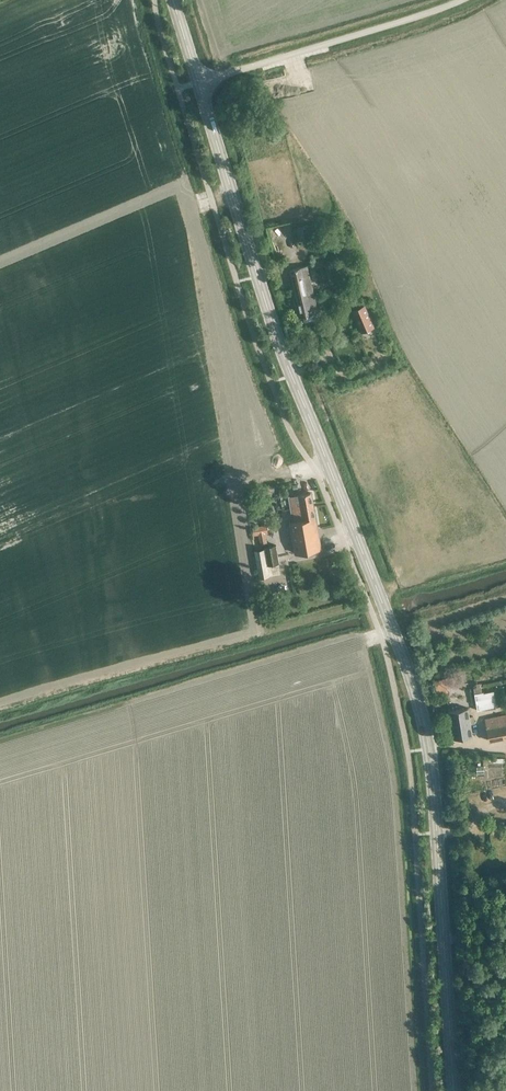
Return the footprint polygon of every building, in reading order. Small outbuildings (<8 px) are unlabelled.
[(310,225),(297,228),(300,242),(313,239),(310,225)] [(301,317),(318,313),(307,265),(290,269),(301,317)] [(364,305),(352,310),(361,331),(373,326),(364,305)] [(296,553),(321,548),(311,493),(295,496),(299,520),(290,521),(296,553)] [(260,577),(282,573),(277,545),(255,549),(260,577)] [(474,694),(477,710),(495,707),(493,693),(479,695),(479,693),(474,694)] [(453,738),(472,735),(468,708),(448,711),(453,738)] [(490,741),(505,737),(505,714),(485,718),(490,741)]
